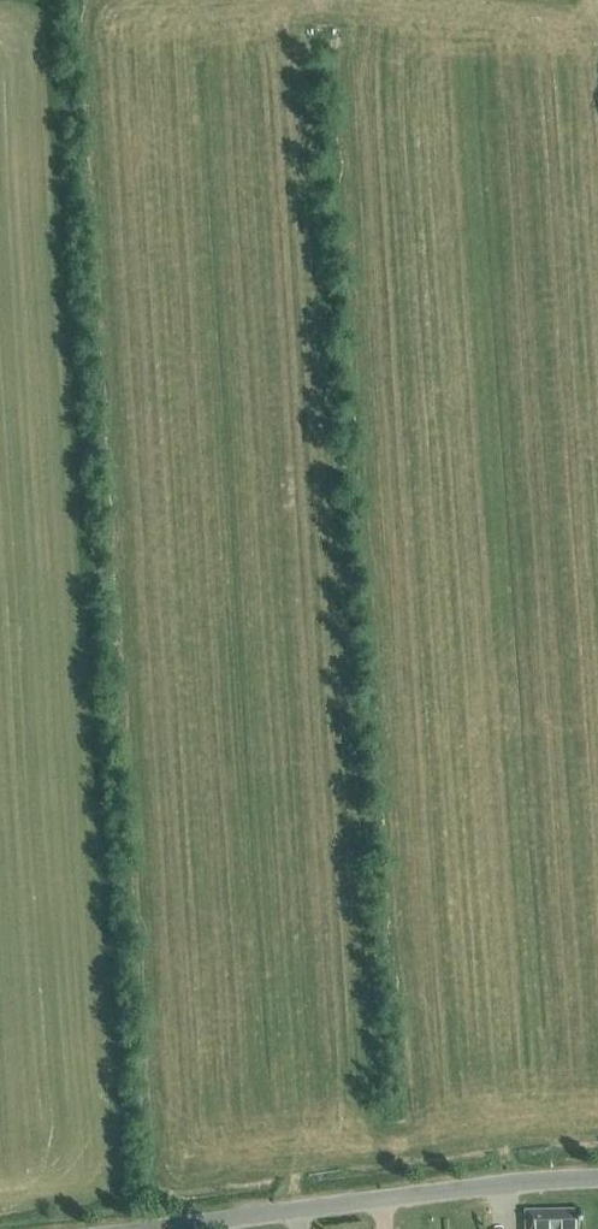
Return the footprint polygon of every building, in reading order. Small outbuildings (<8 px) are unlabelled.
[(580,1215),(527,1216),(527,1228),(580,1228),(580,1215)]
